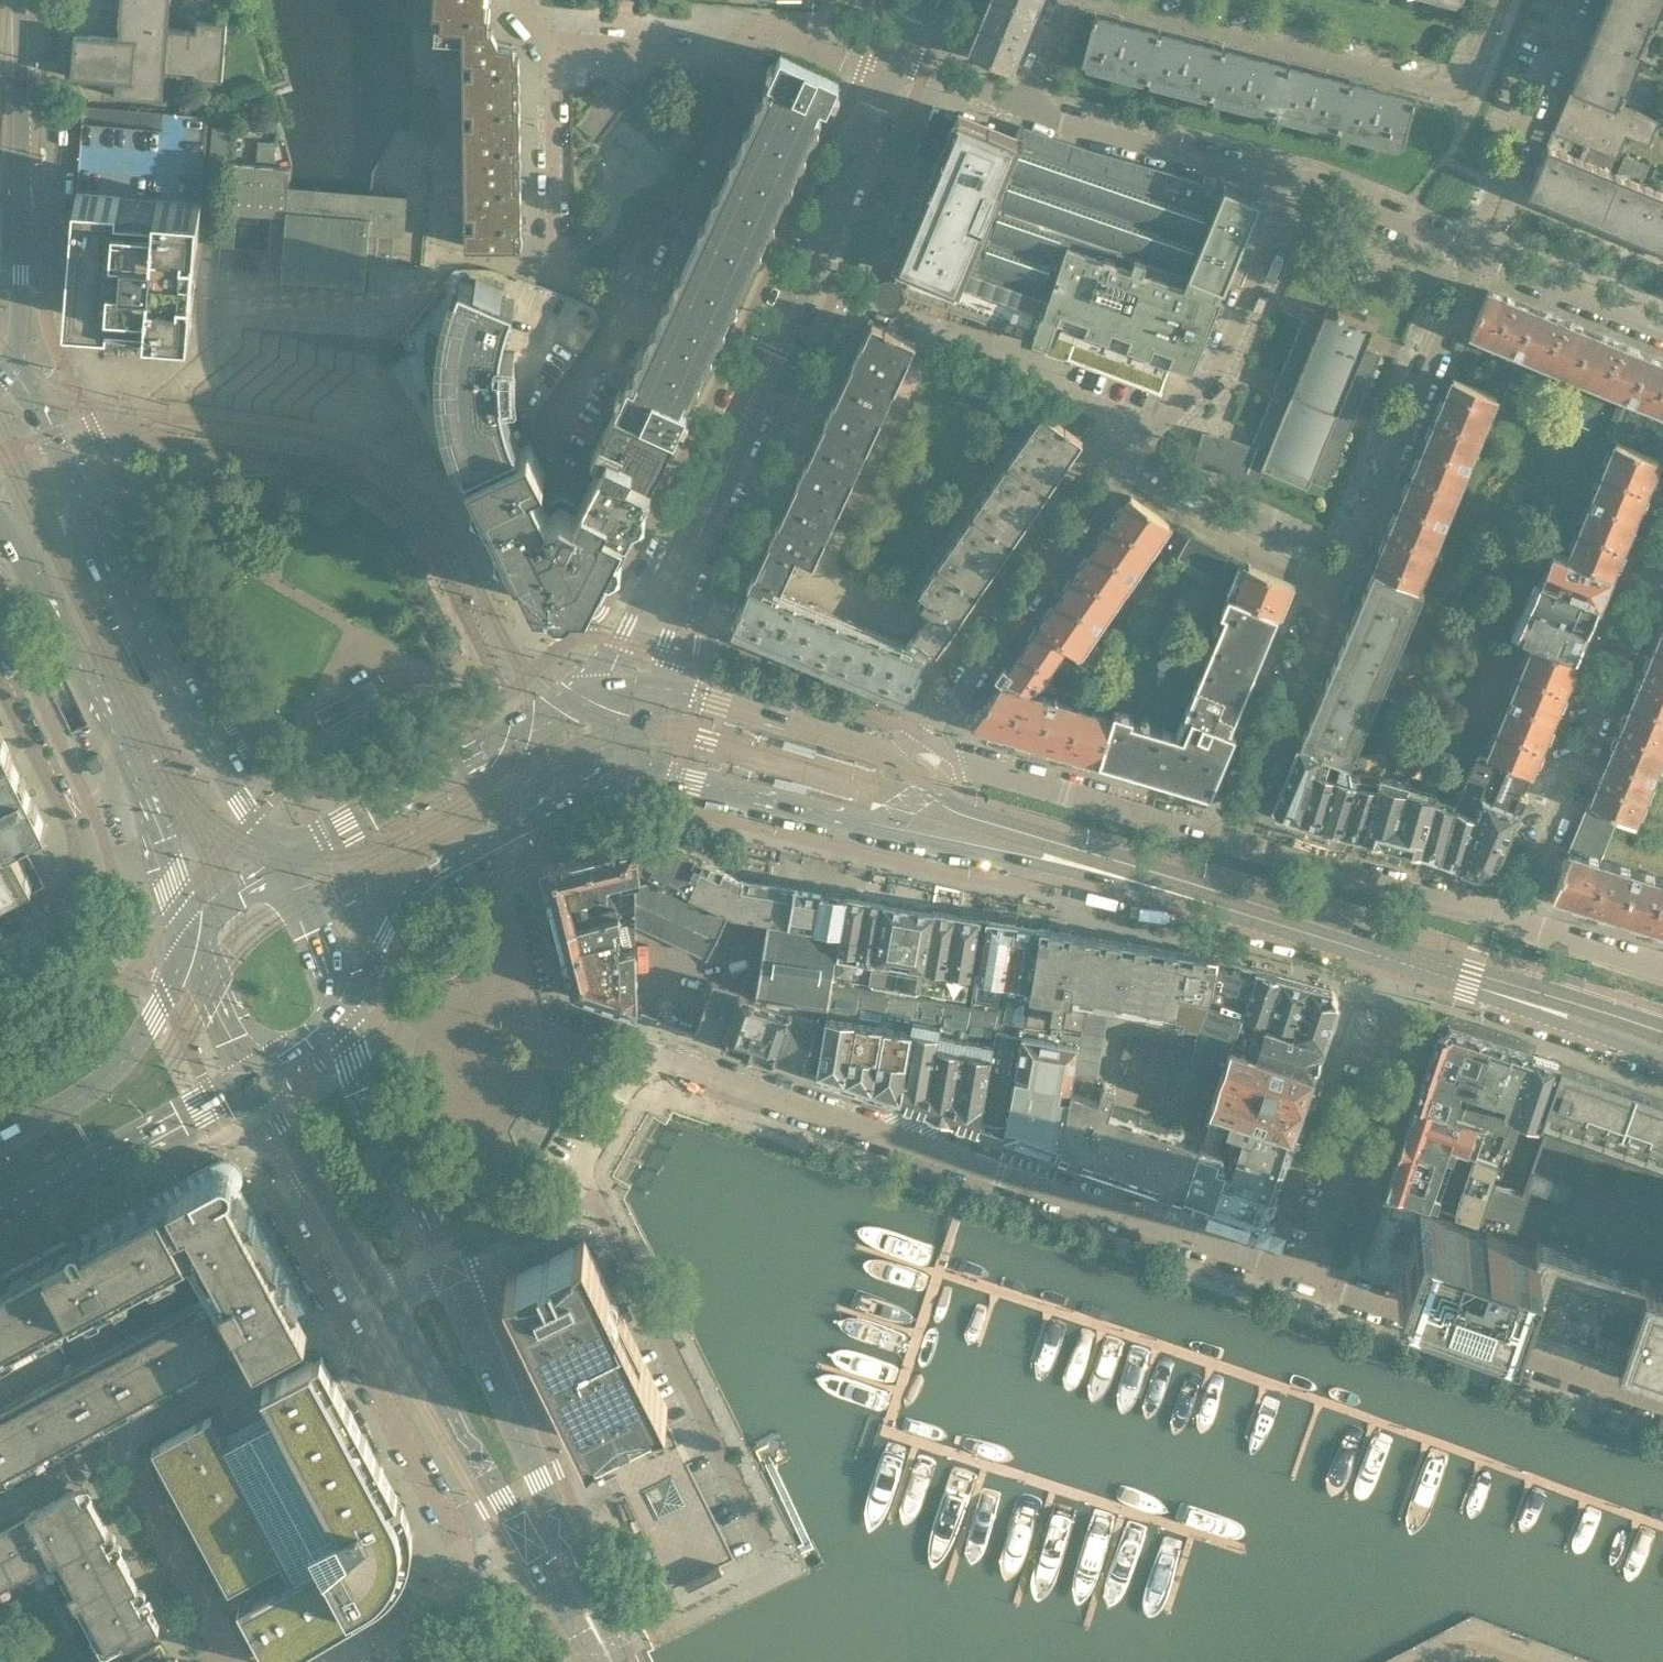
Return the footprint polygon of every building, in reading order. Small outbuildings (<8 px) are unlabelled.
[(115,90),(114,96),(132,97),(132,95),(158,97),(158,99),(162,99),(164,70),(193,72),(193,77),(222,79),(227,21),(197,18),(196,30),(165,27),(168,0),(123,0),(121,24),(118,24),(118,25),(120,25),(119,37),(75,34),(71,77),(116,80),(115,90)] [(519,57),(514,58),(514,45),(499,45),(496,39),(492,29),(487,29),(488,15),(484,15),(485,0),(437,0),(434,40),(466,42),(471,43),(471,51),(471,58),(466,58),(466,86),(515,86),(514,73),(519,73),(519,57)] [(1036,8),(1016,0),(989,0),(969,51),(1012,68),(1036,8)] [(1039,0),(1016,0),(1036,8),(1039,0)] [(1661,0),(1607,0),(1600,16),(1643,33),(1649,18),(1653,20),(1661,0)] [(1625,88),(1640,50),(1636,49),(1643,33),(1600,16),(1572,84),(1614,102),(1621,87),(1625,88)] [(1147,78),(1158,33),(1126,25),(1094,17),(1083,62),(1115,70),(1147,78)] [(1211,95),(1222,50),(1190,42),(1158,33),(1147,78),(1178,86),(1211,95)] [(1285,66),(1254,58),(1222,50),(1211,95),(1242,103),(1274,111),(1285,66)] [(628,383),(615,411),(668,435),(674,437),(687,410),(680,407),(684,399),(689,401),(821,116),(815,113),(819,105),(827,109),(839,81),(780,54),(767,81),(774,84),(635,386),(628,383)] [(1336,127),(1349,83),(1317,75),(1285,66),(1274,111),(1306,120),(1336,127)] [(600,96),(621,108),(629,93),(608,82),(600,96)] [(1381,91),(1349,83),(1336,127),(1369,136),(1402,145),(1414,100),(1381,91)] [(1649,145),(1659,120),(1653,118),(1614,102),(1572,84),(1553,132),(1582,144),(1591,148),(1617,159),(1626,136),(1649,145)] [(520,150),(519,108),(515,108),(515,86),(466,86),(467,111),(465,112),(465,113),(464,115),(464,116),(464,118),(465,120),(467,121),(467,137),(466,138),(465,139),(464,141),(464,143),(464,144),(465,145),(466,147),(467,148),(467,170),(516,170),(515,150),(520,150)] [(208,115),(83,105),(83,116),(79,155),(77,191),(201,201),(208,115)] [(1225,285),(1260,200),(1256,199),(1255,200),(1226,189),(1227,187),(1224,185),(1221,192),(1213,189),(1214,187),(1089,152),(1087,156),(1072,151),(1074,146),(1068,144),(1066,149),(1018,132),(1016,136),(1012,135),(1011,137),(987,127),(988,125),(986,124),(985,126),(960,116),(962,114),(958,112),(957,114),(945,109),(926,156),(939,161),(938,162),(937,162),(936,164),(937,165),(928,187),(928,186),(927,189),(927,190),(918,211),(917,211),(916,213),(917,214),(908,235),(907,235),(906,238),(907,239),(898,260),(897,259),(896,262),(908,266),(899,292),(1033,338),(1032,341),(1046,346),(1047,345),(1058,360),(1064,356),(1087,365),(1161,392),(1164,382),(1163,381),(1170,362),(1191,369),(1221,297),(1225,285)] [(262,119),(262,131),(276,132),(277,120),(262,119)] [(212,124),(210,156),(229,157),(231,126),(212,124)] [(263,139),(262,161),(276,162),(277,140),(263,139)] [(1586,161),(1577,157),(1547,145),(1528,191),(1598,220),(1617,174),(1586,161)] [(226,164),(220,244),(220,246),(234,248),(236,213),(254,214),(257,166),(226,164)] [(290,168),(257,166),(254,214),(271,216),(269,251),(282,252),(283,252),(288,186),(290,168)] [(521,227),(521,196),(520,185),(516,185),(516,170),(467,170),(468,247),(517,246),(516,227),(521,227)] [(1617,174),(1598,220),(1662,247),(1662,193),(1617,174)] [(370,193),(288,186),(283,252),(282,252),(281,276),(304,278),(325,279),(348,281),(365,283),(367,263),(392,265),(395,221),(406,222),(408,195),(370,193)] [(201,201),(77,191),(73,235),(78,235),(75,273),(70,272),(67,315),(110,319),(111,309),(148,312),(148,322),(191,325),(195,281),(192,281),(195,244),(198,244),(201,201)] [(650,259),(666,209),(642,201),(626,251),(650,259)] [(443,389),(446,408),(449,421),(452,433),(453,436),(458,451),(466,468),(519,442),(513,429),(509,416),(504,397),(503,392),(516,390),(515,380),(514,366),(514,362),(515,352),(502,351),(502,347),(504,336),(507,324),(510,313),(515,300),(461,277),(459,279),(450,310),(446,325),(443,345),(442,357),(443,373),(443,389)] [(1533,308),(1488,290),(1470,334),(1515,352),(1533,308)] [(1357,412),(1381,353),(1369,348),(1365,346),(1373,326),(1342,313),(1343,311),(1337,309),(1337,311),(1327,307),(1324,312),(1318,327),(1309,323),(1302,320),(1280,375),(1278,379),(1270,398),(1257,430),(1251,445),(1202,431),(1193,464),(1234,475),(1259,482),(1262,468),(1307,487),(1309,480),(1326,487),(1333,469),(1336,469),(1343,452),(1341,450),(1351,426),(1354,418),(1357,412)] [(1590,332),(1533,308),(1515,352),(1572,375),(1590,332)] [(887,402),(911,351),(915,342),(872,322),(844,382),(887,402)] [(1647,355),(1590,332),(1572,375),(1628,399),(1647,355)] [(1647,355),(1628,399),(1662,413),(1662,362),(1647,355)] [(1495,396),(1452,378),(1423,447),(1467,465),(1495,396)] [(859,462),(887,402),(844,382),(817,442),(859,462)] [(545,473),(529,441),(468,472),(475,487),(475,488),(473,500),(484,506),(485,506),(499,535),(498,535),(496,547),(507,554),(508,554),(516,569),(519,567),(534,600),(551,600),(551,601),(561,608),(572,601),(572,600),(588,601),(600,578),(603,579),(610,564),(611,564),(622,558),(620,546),(620,545),(634,517),(635,517),(646,511),(644,499),(644,498),(668,451),(667,451),(674,437),(668,435),(667,437),(613,412),(591,455),(601,460),(582,499),(561,489),(542,498),(533,479),(545,473)] [(1046,492),(1081,441),(1069,432),(1070,432),(1065,428),(1065,429),(1042,413),(1006,465),(1046,492)] [(1612,441),(1589,500),(1635,519),(1659,460),(1612,441)] [(832,522),(859,462),(817,442),(789,502),(832,522)] [(1467,465),(1423,447),(1400,503),(1444,521),(1467,465)] [(1046,492),(1006,465),(971,515),(1011,543),(1046,492)] [(1130,496),(1095,546),(1134,573),(1149,552),(1152,554),(1157,547),(1154,545),(1170,523),(1130,496)] [(1589,500),(1566,556),(1612,575),(1635,519),(1589,500)] [(812,563),(832,522),(789,502),(762,562),(787,573),(795,555),(812,563)] [(1417,588),(1444,521),(1400,503),(1372,570),(1417,588)] [(971,515),(936,566),(976,593),(1011,543),(971,515)] [(1204,541),(1191,534),(1178,558),(1191,565),(1204,541)] [(1215,547),(1204,541),(1191,565),(1202,571),(1215,547)] [(1134,573),(1095,546),(1060,596),(1099,624),(1115,602),(1117,604),(1122,598),(1119,596),(1134,573)] [(1228,554),(1215,547),(1202,571),(1215,578),(1228,554)] [(1612,575),(1566,556),(1546,548),(1534,579),(1541,582),(1599,605),(1612,575)] [(907,644),(778,592),(787,573),(762,562),(733,625),(906,695),(921,657),(929,647),(913,635),(907,644)] [(1291,583),(1248,565),(1234,596),(1278,615),(1291,583)] [(976,593),(936,566),(919,591),(926,596),(920,605),(929,611),(913,635),(929,647),(936,652),(976,593)] [(1372,570),(1358,602),(1366,605),(1357,628),(1349,624),(1336,656),(1387,677),(1423,591),(1417,588),(1372,570)] [(1599,605),(1541,582),(1530,610),(1588,633),(1599,605)] [(1225,615),(1182,718),(1176,732),(1131,720),(1133,715),(1113,709),(1112,715),(1098,760),(1099,760),(1099,761),(1101,762),(1102,761),(1115,765),(1114,765),(1118,766),(1118,765),(1128,768),(1128,769),(1131,770),(1131,769),(1141,772),(1141,773),(1144,774),(1144,773),(1158,777),(1157,778),(1161,779),(1161,778),(1171,781),(1171,782),(1174,783),(1174,782),(1178,780),(1185,782),(1187,786),(1187,787),(1210,793),(1235,732),(1229,730),(1278,615),(1234,596),(1228,594),(1220,613),(1225,615)] [(1099,624),(1060,596),(1022,652),(1048,669),(1065,645),(1078,654),(1080,652),(1082,654),(1087,647),(1084,645),(1099,624)] [(1588,633),(1530,610),(1523,607),(1512,635),(1533,643),(1577,661),(1588,633)] [(1577,661),(1533,643),(1508,703),(1552,722),(1577,661)] [(1656,644),(1632,700),(1662,712),(1662,647),(1656,644)] [(974,720),(975,721),(973,724),(982,726),(1039,743),(1052,698),(1039,694),(1038,696),(1028,693),(1031,685),(1036,686),(1048,669),(1022,652),(974,720)] [(1349,764),(1387,677),(1336,656),(1323,688),(1330,691),(1320,713),(1314,710),(1298,744),(1321,753),(1330,757),(1341,761),(1348,764),(1349,764)] [(1112,715),(1052,698),(1039,743),(1074,754),(1074,753),(1075,753),(1097,759),(1097,760),(1098,760),(1112,715)] [(1632,700),(1609,757),(1651,774),(1662,747),(1662,712),(1632,700)] [(1508,703),(1487,756),(1531,774),(1552,722),(1508,703)] [(0,733),(0,761),(11,755),(0,733)] [(1273,806),(1277,814),(1301,821),(1321,753),(1298,744),(1273,806)] [(1531,774),(1487,756),(1476,752),(1462,787),(1461,789),(1515,811),(1531,774)] [(1322,826),(1337,775),(1325,773),(1330,757),(1321,753),(1301,821),(1322,826)] [(29,790),(11,755),(0,761),(0,851),(12,845),(47,828),(29,790)] [(1632,821),(1651,774),(1609,757),(1590,803),(1615,813),(1632,821)] [(1343,832),(1357,784),(1359,774),(1346,771),(1348,764),(1341,761),(1337,775),(1322,826),(1343,832)] [(1460,779),(1445,765),(1441,779),(1458,786),(1460,779)] [(1362,838),(1376,790),(1357,784),(1343,832),(1362,838)] [(1377,787),(1376,790),(1362,838),(1389,845),(1405,795),(1377,787)] [(1491,871),(1515,811),(1461,789),(1460,788),(1457,799),(1453,813),(1472,818),(1457,865),(1484,875),(1485,875),(1487,874),(1489,874),(1490,873),(1490,872),(1491,871)] [(1434,803),(1405,795),(1389,845),(1419,853),(1433,807),(1434,803)] [(1607,838),(1615,813),(1590,803),(1580,827),(1607,838)] [(1451,812),(1433,807),(1419,853),(1437,858),(1451,812)] [(1457,865),(1472,818),(1453,813),(1451,812),(1437,858),(1457,865)] [(1599,860),(1607,838),(1580,827),(1570,851),(1599,860)] [(687,891),(648,873),(662,842),(656,839),(636,844),(640,878),(632,881),(633,907),(635,922),(707,956),(728,913),(710,902),(707,901),(687,891)] [(703,860),(662,842),(648,873),(687,891),(703,860)] [(636,844),(589,856),(598,889),(632,881),(640,878),(636,844)] [(32,884),(12,845),(0,851),(0,901),(32,884)] [(1620,916),(1634,871),(1599,860),(1570,851),(1552,895),(1620,916)] [(633,907),(632,881),(598,889),(589,856),(572,860),(572,859),(563,862),(548,866),(546,867),(544,869),(543,871),(542,874),(543,876),(557,929),(633,907)] [(703,860),(687,891),(707,901),(710,902),(724,870),(703,860)] [(743,879),(724,870),(710,902),(728,913),(733,915),(736,916),(743,879)] [(1634,871),(1620,916),(1662,930),(1662,880),(1634,871)] [(768,883),(743,879),(736,916),(762,920),(768,883)] [(795,887),(768,883),(762,920),(767,921),(788,924),(795,887)] [(819,891),(795,887),(788,924),(812,929),(819,891)] [(845,896),(819,891),(812,929),(839,933),(845,896)] [(875,985),(890,903),(845,896),(839,933),(830,982),(853,986),(853,981),(875,985)] [(923,993),(937,911),(917,908),(913,911),(913,912),(902,910),(902,909),(899,905),(890,903),(875,985),(923,993)] [(633,907),(557,929),(564,955),(607,942),(611,1004),(638,1013),(635,922),(633,907)] [(945,997),(959,915),(937,911),(923,993),(945,997)] [(755,994),(762,955),(767,921),(762,920),(736,916),(733,915),(728,913),(707,956),(635,922),(638,1013),(694,1032),(711,981),(716,982),(755,994)] [(965,1000),(978,918),(959,915),(945,997),(965,1000)] [(1014,924),(987,919),(979,979),(974,1006),(999,1010),(1003,984),(1014,924)] [(825,1007),(830,982),(839,933),(812,929),(788,924),(767,921),(762,955),(755,994),(716,982),(711,981),(694,1032),(802,1069),(808,1052),(818,1017),(805,1012),(806,1008),(819,1012),(821,1006),(825,1007)] [(1041,928),(1014,924),(1003,984),(1030,989),(1041,928)] [(1199,1023),(1199,1021),(1213,988),(1218,958),(1216,957),(1041,928),(1030,989),(1024,1026),(1081,1036),(1086,1004),(1199,1023)] [(611,1004),(607,942),(564,955),(572,988),(573,989),(574,991),(576,992),(611,1004)] [(1292,1137),(1323,1047),(1338,1001),(1332,989),(1218,958),(1213,988),(1199,1021),(1201,1022),(1195,1059),(1224,1066),(1209,1109),(1292,1137)] [(843,1082),(858,987),(853,986),(830,982),(825,1007),(816,1073),(843,1082)] [(999,1010),(980,1116),(1006,1121),(1024,1026),(1030,989),(1003,984),(999,1010)] [(870,1091),(886,991),(858,987),(843,1082),(870,1091)] [(897,1100),(914,996),(886,991),(870,1091),(897,1100)] [(924,1110),(942,1001),(914,996),(897,1100),(924,1110)] [(951,1119),(971,1006),(942,1001),(924,1110),(951,1119)] [(999,1010),(974,1006),(971,1006),(951,1119),(979,1128),(980,1116),(999,1010)] [(1467,1031),(1449,1025),(1438,1030),(1424,1073),(1449,1081),(1467,1031)] [(1059,1155),(1074,1071),(1078,1046),(1079,1046),(1081,1036),(1024,1026),(1006,1121),(1003,1137),(1059,1155)] [(1487,1037),(1467,1031),(1449,1081),(1455,1083),(1454,1087),(1469,1092),(1487,1037)] [(1510,1045),(1487,1037),(1469,1092),(1492,1100),(1493,1097),(1510,1045)] [(1530,1052),(1510,1045),(1493,1097),(1505,1101),(1502,1110),(1485,1104),(1482,1114),(1478,1124),(1505,1134),(1530,1052)] [(1515,1180),(1559,1061),(1530,1052),(1505,1134),(1496,1161),(1493,1172),(1515,1180)] [(1563,1063),(1560,1062),(1540,1122),(1541,1121),(1546,1124),(1522,1192),(1493,1182),(1479,1224),(1384,1191),(1361,1259),(1431,1284),(1639,1357),(1662,1365),(1662,1098),(1563,1063)] [(1176,1137),(1177,1134),(1172,1124),(1110,1103),(1114,1091),(1094,1084),(1096,1075),(1074,1071),(1059,1155),(1179,1196),(1193,1155),(1197,1144),(1176,1137)] [(1449,1081),(1424,1073),(1415,1102),(1478,1124),(1482,1114),(1454,1105),(1457,1096),(1451,1094),(1454,1087),(1455,1083),(1449,1081)] [(1478,1124),(1415,1102),(1406,1129),(1496,1161),(1505,1134),(1478,1124)] [(1283,1166),(1292,1137),(1209,1109),(1201,1133),(1200,1133),(1199,1138),(1283,1166)] [(1406,1129),(1386,1190),(1477,1220),(1493,1172),(1496,1161),(1406,1129)] [(1273,1195),(1283,1166),(1199,1138),(1197,1144),(1193,1155),(1225,1165),(1221,1178),(1273,1195)] [(1225,1165),(1193,1155),(1179,1196),(1211,1207),(1221,1178),(1225,1165)] [(220,1157),(218,1158),(216,1159),(81,1232),(86,1240),(81,1234),(80,1233),(78,1232),(77,1232),(75,1232),(73,1232),(72,1233),(71,1234),(70,1236),(70,1237),(70,1238),(70,1239),(70,1240),(71,1242),(74,1246),(0,1286),(0,1352),(1,1351),(121,1286),(197,1245),(222,1292),(98,1359),(76,1371),(0,1412),(0,1478),(226,1356),(212,1330),(219,1327),(220,1325),(221,1324),(222,1323),(222,1322),(222,1321),(221,1320),(221,1319),(225,1317),(239,1343),(306,1307),(240,1186),(241,1184),(242,1182),(243,1180),(243,1178),(244,1176),(244,1174),(243,1172),(243,1170),(242,1168),(241,1166),(240,1164),(239,1163),(237,1161),(236,1160),(234,1159),(232,1158),(230,1157),(227,1157),(224,1156),(220,1157)] [(1266,1215),(1273,1195),(1221,1178),(1211,1207),(1254,1221),(1255,1221),(1257,1225),(1267,1220),(1265,1216),(1266,1215)] [(668,1404),(626,1320),(633,1317),(627,1306),(621,1309),(585,1236),(555,1261),(553,1256),(552,1256),(553,1259),(543,1264),(542,1261),(541,1261),(543,1267),(506,1275),(589,1443),(599,1434),(598,1432),(617,1416),(620,1423),(633,1417),(629,1410),(654,1405),(654,1407),(668,1404)] [(253,1392),(258,1410),(234,1423),(222,1409),(152,1446),(229,1587),(244,1579),(249,1588),(254,1597),(238,1605),(269,1661),(281,1661),(374,1607),(376,1606),(381,1603),(385,1600),(389,1596),(393,1592),(396,1588),(398,1586),(401,1581),(402,1579),(405,1574),(406,1571),(408,1566),(409,1561),(410,1558),(410,1556),(411,1550),(412,1545),(412,1539),(411,1537),(411,1531),(410,1529),(410,1526),(409,1521),(407,1515),(406,1513),(404,1508),(402,1505),(393,1510),(388,1501),(397,1496),(321,1355),(253,1392)] [(83,1484),(71,1490),(27,1514),(52,1560),(50,1561),(56,1572),(113,1541),(83,1484)] [(27,1514),(0,1529),(0,1550),(16,1580),(50,1561),(52,1560),(27,1514)] [(113,1541),(56,1572),(69,1595),(70,1594),(75,1604),(74,1605),(99,1651),(101,1649),(104,1654),(128,1641),(129,1642),(159,1626),(113,1541)] [(0,1550),(0,1588),(16,1580),(0,1550)] [(719,1565),(685,1582),(688,1588),(722,1571),(719,1565)] [(128,1661),(178,1661),(176,1658),(171,1661),(160,1643),(128,1661)]
